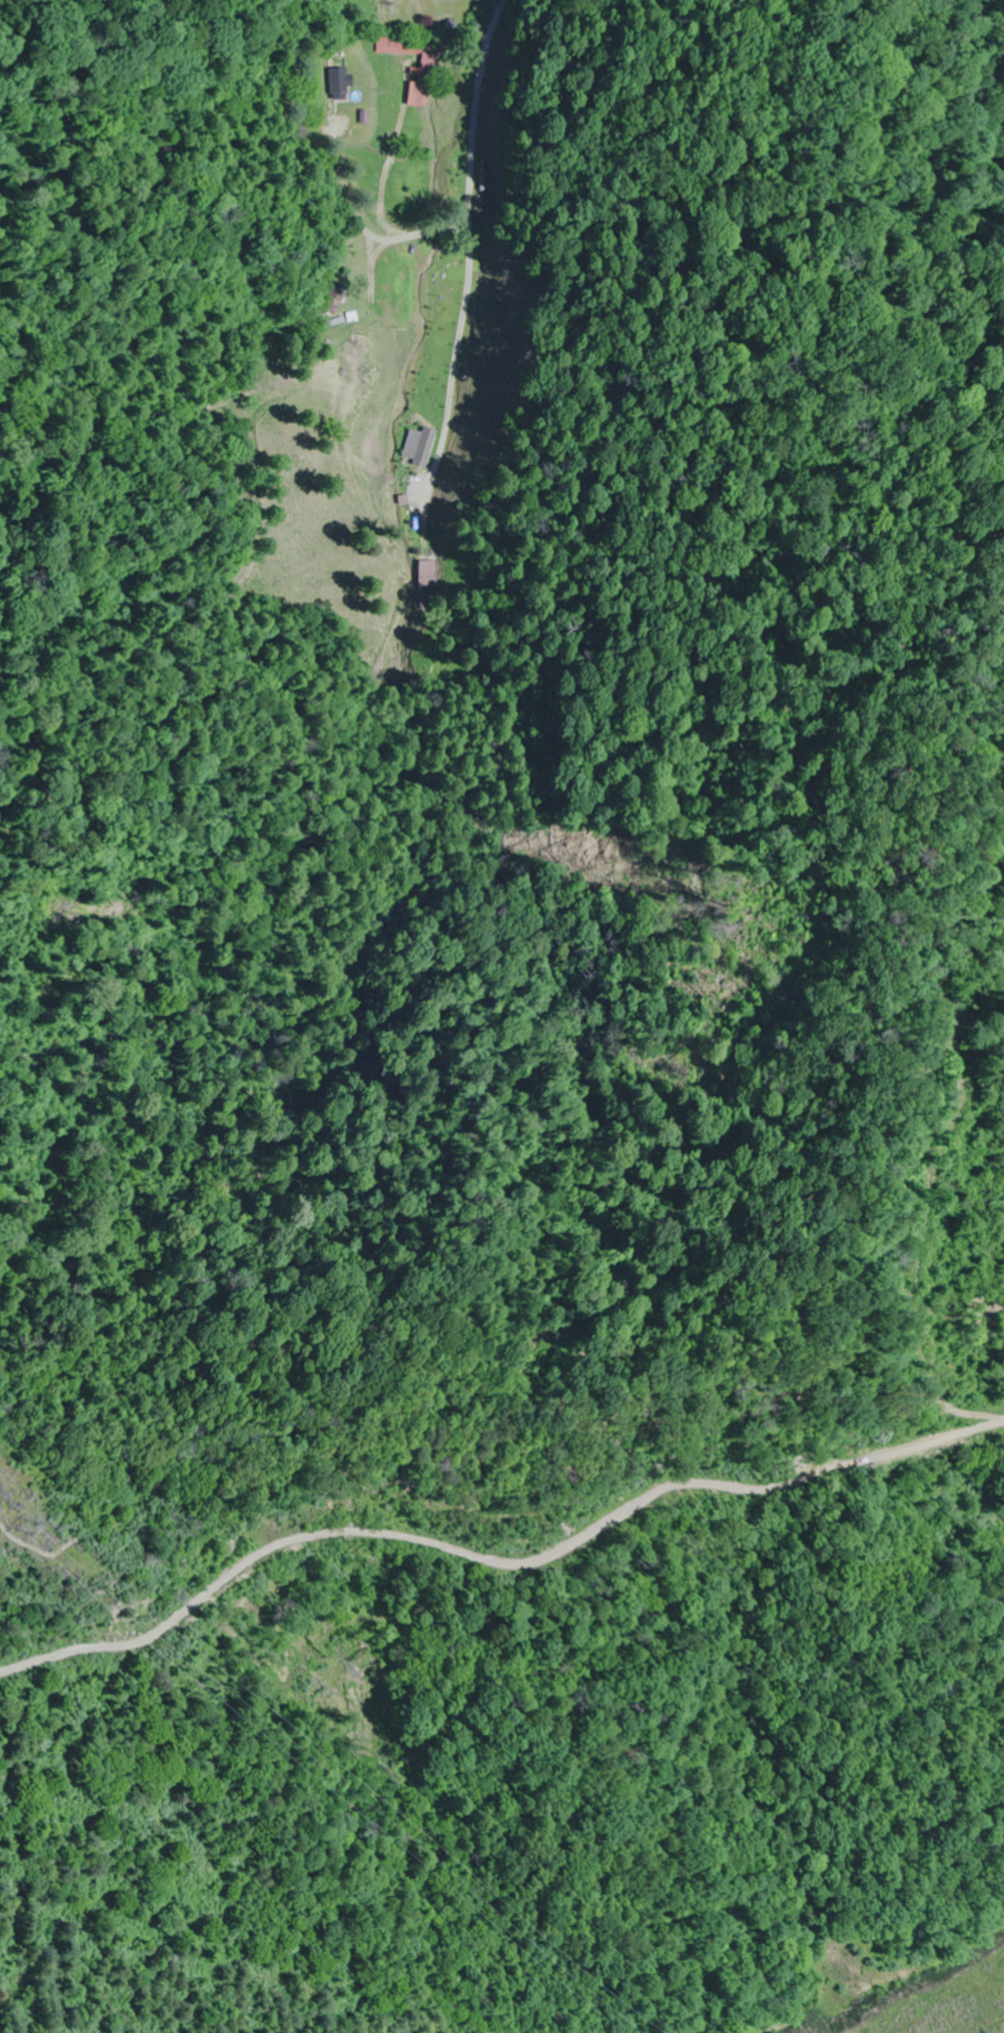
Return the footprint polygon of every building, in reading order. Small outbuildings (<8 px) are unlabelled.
[(431,108),(434,56),(444,56),(444,41),(380,37),(379,54),(422,56),(422,73),(414,72),(413,107),(431,108)] [(353,70),(334,70),(334,101),(351,101),(351,88),(353,88),(353,70)] [(352,289),(337,283),(326,310),(341,316),(352,289)] [(413,430),(404,460),(427,467),(437,431),(425,427),(423,433),(413,430)] [(435,589),(435,562),(419,562),(419,589),(435,589)]
